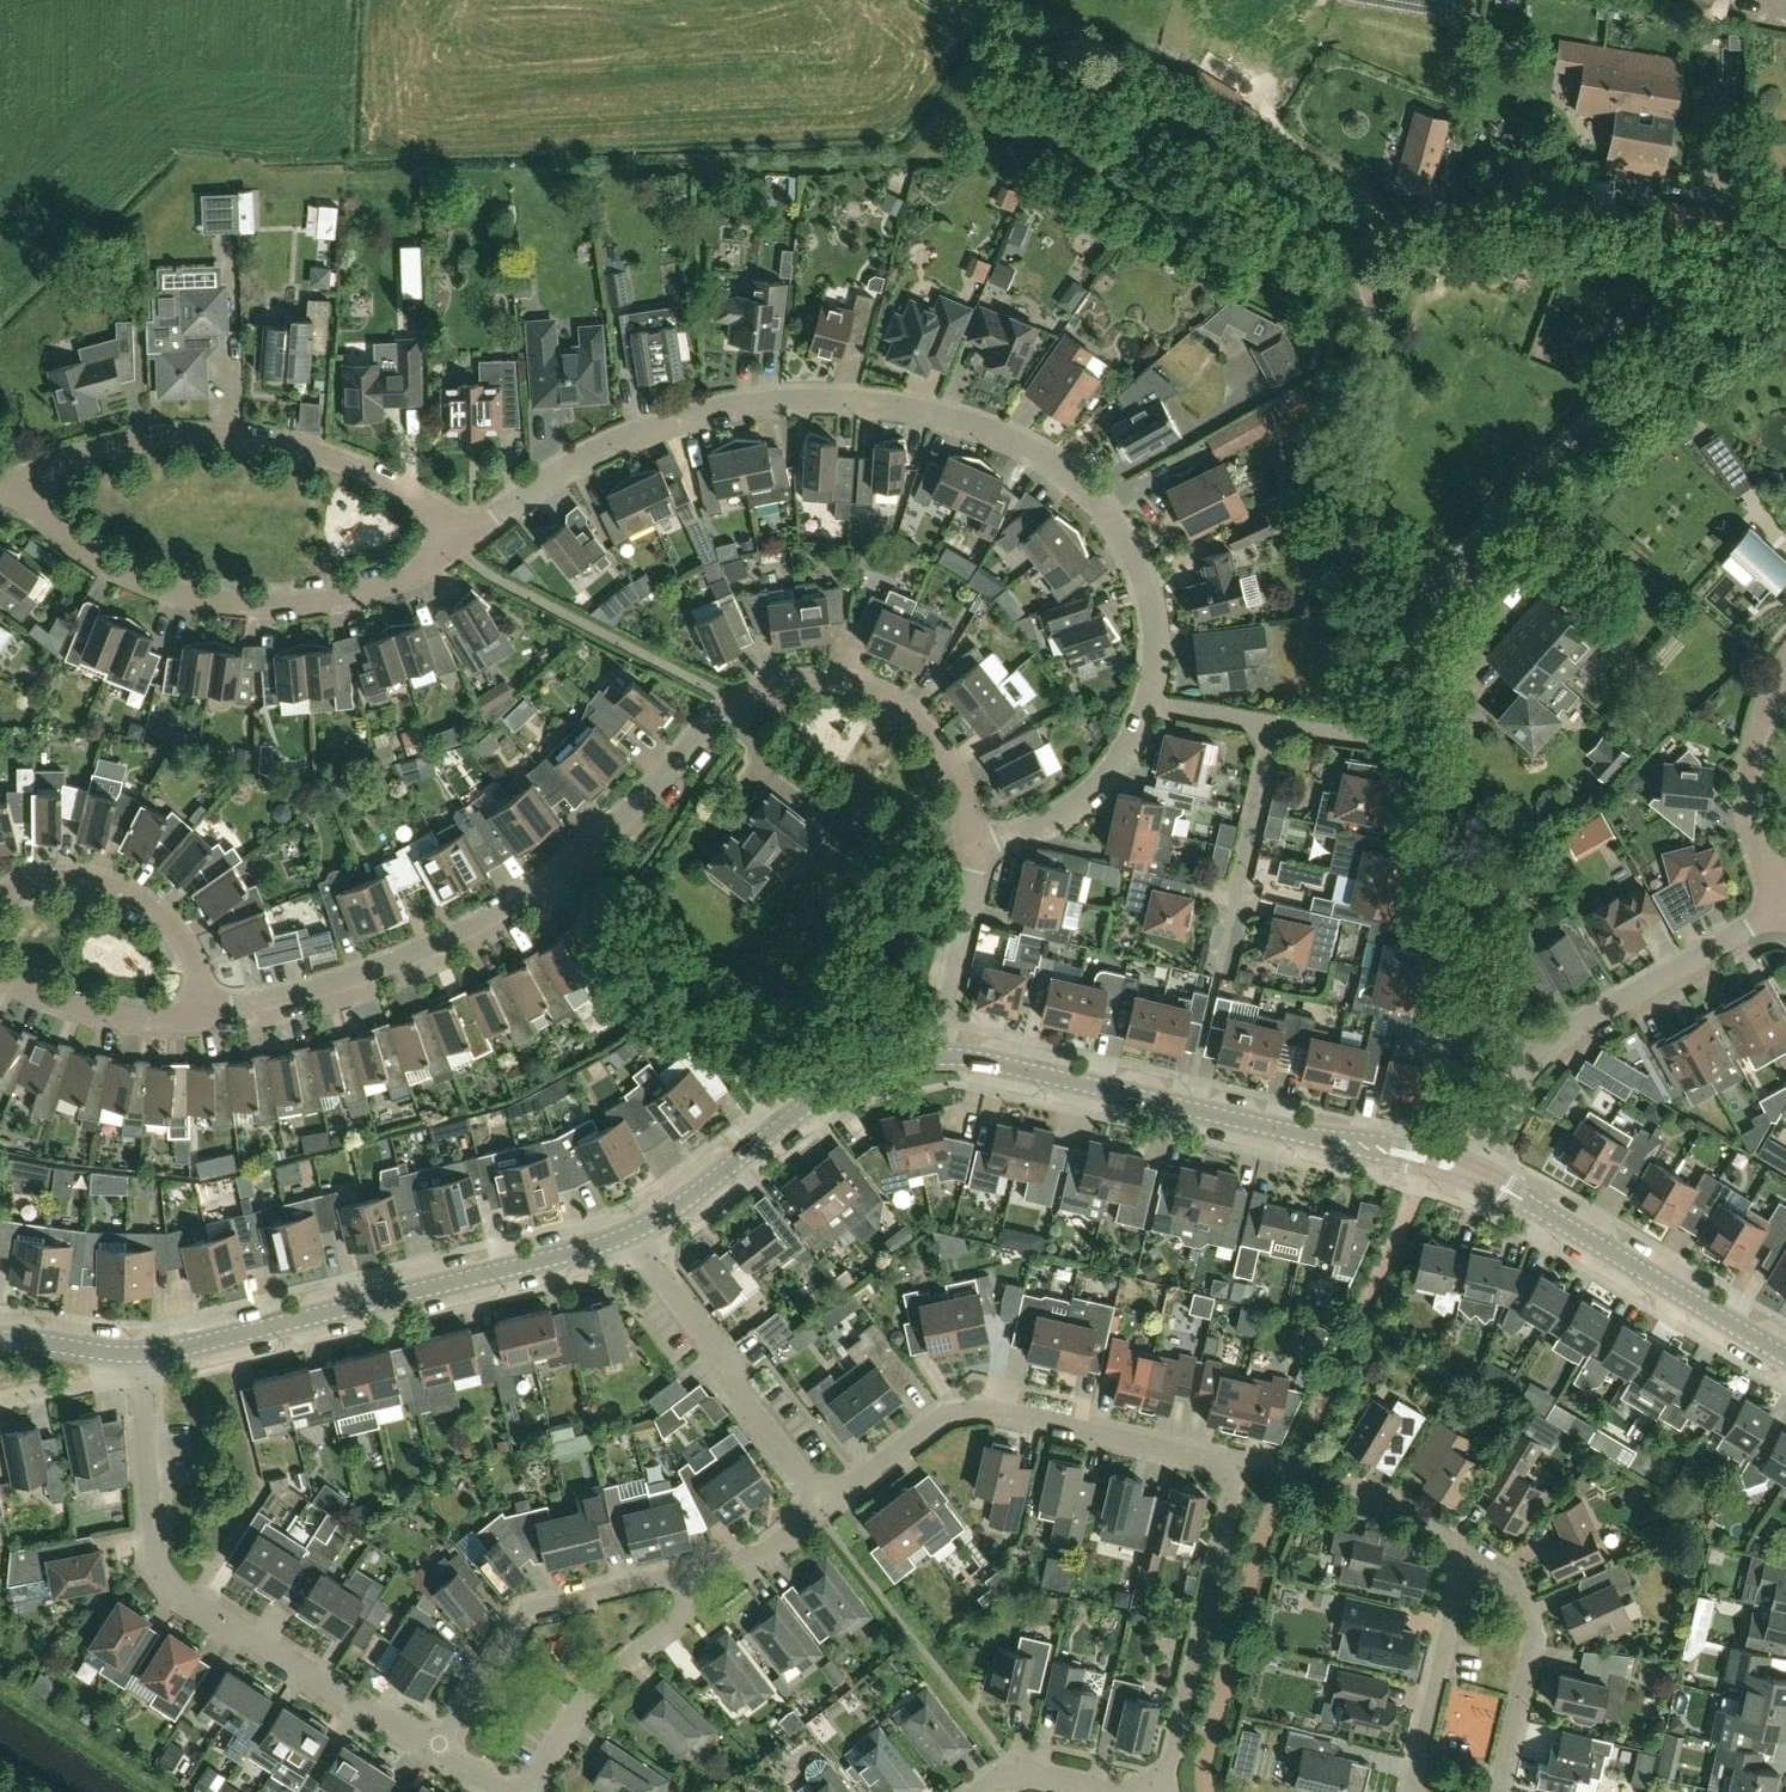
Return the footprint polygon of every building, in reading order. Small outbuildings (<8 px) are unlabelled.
[(1691,14),(1721,19),(1725,0),(1694,0),(1691,14)] [(1729,33),(1729,48),(1739,48),(1743,48),(1743,38),(1738,38),(1738,33),(1729,33)] [(1616,116),(1614,129),(1626,131),(1634,80),(1623,78),(1628,50),(1560,39),(1556,66),(1583,71),(1577,110),(1616,116)] [(1682,59),(1628,50),(1623,78),(1634,80),(1626,131),(1614,129),(1608,166),(1663,175),(1682,59)] [(1397,182),(1429,191),(1442,142),(1459,147),(1465,125),(1416,112),(1397,182)] [(1515,154),(1509,188),(1539,193),(1545,159),(1515,154)] [(1008,188),(1001,205),(1012,210),(1019,192),(1008,188)] [(233,192),(203,193),(204,228),(234,227),(233,192)] [(978,258),(971,275),(982,280),(989,263),(978,258)] [(330,288),(331,268),(310,266),(309,286),(330,288)] [(609,303),(630,299),(625,269),(605,272),(609,303)] [(762,344),(779,346),(786,283),(753,279),(751,297),(734,295),(734,298),(718,296),(715,318),(731,320),(729,340),(740,341),(739,346),(761,349),(762,344)] [(159,354),(160,394),(205,392),(203,352),(205,352),(215,342),(214,330),(225,330),(223,286),(148,289),(149,319),(145,319),(147,355),(159,354)] [(848,327),(865,332),(874,297),(857,292),(852,311),(822,303),(809,350),(840,358),(848,327)] [(944,368),(969,308),(941,296),(935,311),(912,301),(905,318),(897,314),(887,335),(896,339),(889,356),(892,357),(890,361),(911,370),(913,366),(925,370),(928,362),(944,368)] [(325,350),(329,299),(308,298),(306,318),(291,317),(291,326),(264,324),(262,344),(255,343),(254,364),(261,365),(260,374),(282,375),(282,371),(288,371),(287,377),(309,379),(311,349),(325,350)] [(1255,311),(1230,298),(1212,314),(1245,330),(1255,311)] [(637,364),(639,380),(683,374),(680,357),(689,356),(681,306),(648,311),(650,327),(632,330),(632,331),(624,333),(629,365),(637,364)] [(984,360),(1017,374),(1037,327),(1004,313),(1003,316),(981,306),(968,337),(990,346),(984,360)] [(116,335),(117,356),(134,355),(132,319),(116,320),(116,335)] [(601,346),(555,349),(553,320),(529,322),(534,403),(605,398),(601,346)] [(1284,333),(1282,330),(1256,344),(1252,347),(1273,384),(1303,368),(1284,333)] [(1068,420),(1098,376),(1082,365),(1091,352),(1066,334),(1026,391),(1068,420)] [(395,339),(396,371),(380,371),(380,362),(344,364),(345,418),(357,418),(359,422),(370,422),(372,417),(381,417),(381,403),(419,402),(418,338),(395,339)] [(88,414),(90,410),(97,408),(92,391),(101,388),(102,391),(120,385),(112,356),(84,364),(84,360),(49,370),(62,417),(71,415),(75,418),(88,414)] [(500,402),(518,401),(514,359),(480,360),(481,383),(461,383),(461,387),(442,388),(443,430),(461,430),(462,434),(482,433),(482,429),(500,429),(500,402)] [(1129,416),(1111,426),(1121,443),(1116,445),(1123,458),(1128,456),(1129,457),(1162,438),(1164,443),(1181,433),(1160,396),(1176,387),(1150,366),(1117,395),(1129,416)] [(1258,408),(1206,437),(1219,459),(1270,430),(1258,408)] [(850,517),(851,500),(854,456),(835,454),(836,440),(831,440),(831,438),(808,430),(800,453),(805,455),(804,481),(832,483),(831,499),(837,499),(835,516),(850,517)] [(1727,472),(1743,461),(1722,431),(1706,443),(1727,472)] [(746,488),(735,437),(713,449),(714,450),(708,451),(711,465),(697,468),(704,503),(706,503),(708,513),(722,510),(718,493),(746,488)] [(761,439),(735,437),(746,488),(749,504),(792,495),(790,485),(783,450),(769,453),(766,440),(760,441),(761,439)] [(904,461),(908,460),(904,437),(880,441),(880,443),(875,443),(874,457),(859,456),(856,502),(872,503),(873,486),(902,488),(904,461)] [(958,505),(979,458),(955,454),(954,456),(949,453),(943,466),(930,460),(913,497),(928,503),(933,493),(958,505)] [(979,458),(958,505),(984,516),(976,533),(991,540),(1011,496),(997,490),(1003,477),(998,475),(999,473),(979,458)] [(1216,467),(1194,478),(1189,469),(1181,473),(1185,482),(1171,489),(1192,532),(1237,510),(1216,467)] [(701,519),(679,474),(667,480),(661,468),(655,470),(655,468),(630,473),(652,519),(677,507),(686,526),(701,519)] [(612,490),(607,493),(613,505),(600,512),(615,544),(630,537),(627,531),(652,519),(630,473),(611,489),(612,490)] [(1021,511),(1003,526),(996,537),(1007,550),(1019,540),(1037,561),(1077,529),(1057,514),(1056,516),(1052,511),(1033,526),(1021,511)] [(1226,530),(1234,547),(1272,530),(1264,512),(1226,530)] [(599,570),(614,557),(586,522),(574,531),(566,520),(561,524),(560,522),(538,532),(548,554),(552,552),(569,573),(589,557),(599,570)] [(1775,589),(1785,576),(1785,558),(1749,525),(1729,547),(1756,571),(1744,585),(1760,599),(1772,586),(1775,589)] [(1087,552),(1077,529),(1037,561),(1054,583),(1049,587),(1059,599),(1087,577),(1078,566),(1089,557),(1085,553),(1087,552)] [(738,555),(734,541),(716,546),(719,560),(738,555)] [(17,557),(19,553),(0,545),(0,603),(22,619),(50,582),(17,557)] [(862,546),(859,565),(871,569),(877,551),(862,546)] [(1229,550),(1200,557),(1206,581),(1187,585),(1189,593),(1187,597),(1189,606),(1193,608),(1196,617),(1225,609),(1226,614),(1247,608),(1237,572),(1235,573),(1229,550)] [(967,557),(958,573),(968,579),(977,563),(967,557)] [(527,584),(529,582),(537,576),(526,562),(512,574),(510,575),(527,584)] [(631,581),(617,591),(628,605),(641,597),(631,581)] [(831,636),(830,622),(844,620),(839,585),(825,587),(816,581),(795,584),(797,598),(802,640),(831,636)] [(1006,586),(993,597),(998,603),(1011,593),(1006,586)] [(474,674),(488,665),(475,645),(500,630),(486,608),(489,604),(471,588),(455,605),(456,607),(452,610),(459,621),(446,629),(474,674)] [(886,600),(871,593),(857,626),(871,632),(865,645),(892,656),(909,617),(917,599),(891,588),(886,600)] [(767,590),(740,594),(749,614),(757,632),(771,630),(773,644),(802,640),(797,598),(769,601),(767,590)] [(706,645),(703,648),(718,667),(737,652),(735,650),(741,648),(735,635),(749,629),(732,592),(693,610),(698,620),(696,621),(706,645)] [(1563,682),(1578,695),(1579,694),(1564,680),(1598,642),(1542,593),(1509,630),(1545,663),(1544,665),(1563,682)] [(1091,594),(1044,610),(1051,629),(1059,626),(1072,666),(1115,651),(1111,640),(1118,635),(1105,615),(1103,616),(1101,611),(1097,612),(1091,594)] [(106,672),(109,664),(128,616),(103,613),(103,615),(98,613),(92,626),(79,621),(64,658),(79,664),(78,666),(105,676),(106,672)] [(1029,615),(1011,621),(1025,638),(1036,634),(1029,615)] [(105,677),(145,693),(160,653),(147,648),(152,635),(147,633),(148,631),(128,616),(109,664),(106,672),(105,676),(105,677)] [(952,628),(937,622),(935,628),(909,617),(892,656),(919,668),(925,655),(938,661),(952,628)] [(36,620),(28,630),(57,654),(63,641),(49,630),(36,620)] [(439,631),(425,635),(421,622),(416,624),(415,622),(390,624),(407,672),(433,663),(437,674),(457,667),(439,631)] [(11,632),(0,624),(0,649),(11,632)] [(385,680),(407,672),(390,624),(370,637),(371,639),(365,641),(370,654),(356,659),(370,701),(390,695),(385,680)] [(1200,687),(1246,681),(1244,661),(1267,658),(1263,626),(1194,634),(1200,687)] [(1578,695),(1563,682),(1544,665),(1545,663),(1509,630),(1487,656),(1524,689),(1499,717),(1532,747),(1558,718),(1555,715),(1562,706),(1566,709),(1578,695)] [(179,686),(207,690),(214,639),(189,642),(190,644),(184,643),(182,657),(167,655),(161,690),(178,693),(179,686)] [(254,668),(240,666),(242,652),(236,651),(237,649),(214,639),(207,690),(235,694),(234,701),(249,703),(254,668)] [(308,693),(303,642),(280,650),(280,652),(275,653),(276,667),(261,668),(264,703),(281,702),(282,713),(309,710),(308,693)] [(336,690),(336,697),(352,695),(349,660),(335,661),(333,647),(328,648),(328,646),(303,642),(308,693),(336,690)] [(945,687),(963,710),(997,683),(979,661),(984,657),(974,645),(947,667),(956,678),(945,687)] [(1618,697),(1631,708),(1649,688),(1636,677),(1618,697)] [(599,688),(590,699),(620,726),(630,714),(651,730),(657,721),(662,725),(675,708),(651,688),(648,692),(632,679),(622,692),(609,683),(603,691),(599,688)] [(515,694),(507,680),(478,698),(488,715),(506,705),(504,701),(515,694)] [(1029,714),(1019,701),(1014,705),(997,683),(963,710),(982,733),(992,724),(1002,736),(1029,714)] [(567,735),(607,776),(612,771),(616,775),(631,760),(609,737),(620,726),(590,699),(583,716),(585,718),(583,719),(567,735)] [(1047,773),(1034,748),(1044,743),(1035,726),(999,744),(1007,759),(995,766),(997,771),(995,771),(1000,795),(1024,790),(1023,785),(1047,773)] [(1608,784),(1631,756),(1613,741),(1603,732),(1585,754),(1594,761),(1588,768),(1608,784)] [(1184,777),(1180,791),(1195,794),(1210,798),(1213,783),(1205,781),(1214,742),(1202,740),(1201,741),(1166,733),(1161,751),(1156,750),(1152,768),(1157,770),(1184,777)] [(567,735),(537,764),(558,787),(569,776),(591,799),(607,784),(603,780),(607,776),(567,735)] [(261,742),(259,770),(281,777),(286,761),(272,757),(274,743),(261,742)] [(1693,838),(1696,802),(1708,803),(1711,768),(1699,766),(1700,763),(1699,760),(1698,757),(1688,747),(1671,763),(1664,763),(1661,797),(1653,796),(1648,802),(1693,838)] [(1344,829),(1347,814),(1375,821),(1384,781),(1370,778),(1373,763),(1350,758),(1347,772),(1344,772),(1340,792),(1323,788),(1315,822),(1340,828),(1344,829)] [(532,782),(511,798),(538,835),(544,831),(547,835),(564,822),(545,797),(558,787),(537,764),(525,773),(532,782)] [(17,766),(17,789),(34,789),(33,770),(33,766),(17,766)] [(34,820),(33,820),(33,839),(40,839),(40,840),(57,844),(58,839),(62,838),(62,814),(81,819),(82,819),(89,789),(65,783),(65,770),(34,770),(34,789),(34,820)] [(1182,807),(1192,809),(1195,794),(1180,791),(1154,785),(1151,799),(1120,792),(1114,820),(1156,829),(1171,833),(1175,815),(1181,812),(1182,807)] [(13,820),(33,820),(34,820),(34,789),(17,789),(6,790),(7,798),(0,800),(0,851),(16,851),(16,845),(19,844),(13,820)] [(90,789),(89,789),(82,819),(81,819),(77,837),(84,838),(83,840),(99,848),(101,843),(105,843),(110,820),(128,829),(129,829),(143,802),(119,789),(115,797),(89,791),(90,789)] [(732,836),(708,866),(712,870),(710,874),(723,884),(726,881),(746,896),(769,866),(766,863),(781,844),(799,858),(820,831),(772,793),(750,820),(754,823),(739,842),(732,836)] [(538,835),(511,798),(490,814),(483,805),(471,814),(488,840),(500,830),(519,856),(536,843),(533,839),(538,835)] [(143,802),(129,829),(128,829),(120,845),(126,849),(125,850),(138,861),(142,857),(145,858),(156,837),(171,850),(172,850),(192,827),(172,809),(166,816),(143,804),(143,802)] [(474,848),(488,840),(471,814),(465,805),(456,810),(454,816),(457,821),(434,834),(432,829),(432,830),(462,884),(468,881),(471,886),(489,875),(474,848)] [(1119,865),(1133,868),(1164,876),(1167,861),(1170,849),(1167,849),(1171,833),(1156,829),(1114,820),(1107,847),(1122,851),(1119,865)] [(1598,844),(1586,821),(1565,836),(1576,856),(1598,844)] [(193,827),(192,827),(172,850),(171,850),(159,864),(164,868),(163,869),(173,883),(178,880),(181,882),(197,864),(208,880),(208,881),(242,857),(233,845),(225,850),(218,841),(211,846),(191,829),(193,827)] [(1343,873),(1358,876),(1400,886),(1407,858),(1376,851),(1379,837),(1344,829),(1340,828),(1333,856),(1346,859),(1343,873)] [(441,903),(459,893),(457,888),(462,884),(432,830),(395,850),(398,855),(411,883),(425,875),(441,903)] [(1653,897),(1670,926),(1704,906),(1707,902),(1708,900),(1708,897),(1726,892),(1714,846),(1696,851),(1693,842),(1660,851),(1669,881),(1650,892),(1653,897)] [(1026,859),(1020,886),(1070,898),(1070,899),(1079,901),(1085,873),(1086,873),(1089,858),(1060,851),(1057,866),(1026,859)] [(397,889),(411,883),(398,855),(384,861),(374,864),(378,875),(363,881),(380,924),(386,921),(389,926),(409,918),(397,889)] [(208,881),(208,880),(193,891),(197,897),(196,897),(202,913),(207,911),(209,914),(229,900),(237,919),(266,908),(256,883),(248,886),(233,865),(242,858),(242,857),(208,881)] [(1281,860),(1278,875),(1301,880),(1304,865),(1281,860)] [(329,916),(345,910),(356,939),(376,931),(374,926),(380,924),(363,881),(351,886),(345,871),(341,868),(337,867),(332,868),(329,871),(327,874),(327,878),(318,881),(320,886),(329,916)] [(1164,876),(1133,868),(1124,906),(1148,911),(1145,926),(1182,934),(1191,897),(1159,890),(1162,875),(1164,876)] [(1334,899),(1330,914),(1339,916),(1360,921),(1363,906),(1394,914),(1400,886),(1358,876),(1343,873),(1341,872),(1335,899),(1334,899)] [(1041,935),(1045,936),(1070,942),(1073,927),(1064,925),(1070,899),(1070,898),(1020,886),(1019,888),(1014,887),(1009,907),(1015,908),(1013,914),(1044,921),(1041,935)] [(1596,931),(1612,959),(1643,941),(1635,927),(1658,914),(1642,886),(1619,899),(1617,897),(1584,916),(1594,933),(1596,931)] [(303,955),(296,928),(274,934),(264,909),(266,909),(266,908),(237,919),(219,925),(222,932),(220,932),(223,950),(229,949),(230,952),(252,943),(258,966),(303,955)] [(1307,948),(1331,953),(1339,916),(1330,914),(1309,909),(1306,924),(1275,916),(1274,922),(1268,920),(1262,947),(1267,949),(1266,954),(1280,957),(1277,969),(1297,973),(1300,961),(1304,962),(1307,948)] [(1524,973),(1530,983),(1533,981),(1541,995),(1558,986),(1559,988),(1572,981),(1573,982),(1589,973),(1573,944),(1585,937),(1570,912),(1557,920),(1564,932),(1548,941),(1549,942),(1538,949),(1527,929),(1508,940),(1526,971),(1524,973)] [(1380,970),(1421,979),(1428,952),(1397,945),(1400,930),(1371,923),(1367,938),(1375,940),(1368,967),(1380,970)] [(538,950),(537,950),(571,1005),(591,992),(609,980),(572,927),(557,937),(559,941),(540,953),(538,950)] [(1021,931),(1014,957),(1004,955),(1001,969),(986,966),(978,1003),(1015,1012),(1022,982),(1031,985),(1037,963),(1039,963),(1041,954),(1045,936),(1041,935),(1021,931)] [(571,1005),(537,950),(522,959),(524,963),(504,974),(502,971),(501,971),(537,1036),(529,1020),(545,1012),(542,1006),(545,1004),(557,1023),(569,1016),(574,1023),(580,1019),(571,1005)] [(1041,1018),(1069,1024),(1078,982),(1051,976),(1056,958),(1041,954),(1039,963),(1034,984),(1048,987),(1041,1018)] [(1078,982),(1069,1024),(1096,1031),(1103,1000),(1118,1003),(1125,974),(1110,970),(1105,969),(1101,970),(1097,972),(1095,976),(1093,986),(1078,982)] [(1360,988),(1359,993),(1355,992),(1352,1007),(1381,1014),(1384,1000),(1415,1007),(1417,1001),(1420,1001),(1424,999),(1427,987),(1425,983),(1421,982),(1421,979),(1380,970),(1376,984),(1369,983),(1360,988)] [(537,1036),(501,971),(486,980),(488,983),(467,993),(465,990),(464,990),(492,1048),(493,1048),(487,1035),(506,1025),(518,1046),(537,1036)] [(1125,1037),(1153,1044),(1162,1002),(1135,995),(1139,977),(1125,974),(1118,1003),(1132,1007),(1125,1037)] [(1741,999),(1774,1056),(1785,1049),(1785,1028),(1785,1009),(1768,977),(1753,985),(1756,990),(1741,999)] [(492,1048),(464,990),(449,998),(450,1002),(429,1011),(427,1007),(426,1007),(451,1067),(452,1066),(456,1068),(472,1061),(474,1057),(492,1048)] [(1178,995),(1176,1005),(1162,1002),(1153,1044),(1180,1050),(1187,1019),(1202,1023),(1208,993),(1193,990),(1191,998),(1178,995)] [(1217,1059),(1245,1065),(1255,1023),(1227,1017),(1232,999),(1217,995),(1210,1025),(1224,1028),(1217,1059)] [(1722,1003),(1709,1010),(1745,1074),(1746,1073),(1737,1056),(1745,1051),(1754,1068),(1774,1056),(1741,999),(1725,1007),(1722,1003)] [(412,1018),(390,1025),(388,1022),(387,1022),(409,1083),(410,1083),(405,1069),(426,1062),(431,1075),(451,1067),(426,1007),(410,1014),(412,1018)] [(1683,1032),(1716,1090),(1745,1074),(1709,1010),(1695,1018),(1698,1023),(1683,1032)] [(1272,1071),(1280,1041),(1294,1044),(1301,1014),(1286,1011),(1284,1020),(1257,1013),(1255,1023),(1245,1065),(1272,1071)] [(1301,1014),(1294,1044),(1308,1047),(1301,1078),(1329,1084),(1338,1042),(1325,1039),(1327,1030),(1314,1026),(1315,1018),(1301,1014)] [(1428,1068),(1411,1064),(1417,1039),(1418,1039),(1421,1023),(1389,1016),(1385,1031),(1398,1034),(1392,1060),(1391,1059),(1382,1097),(1419,1105),(1428,1068)] [(11,1093),(36,1034),(22,1028),(20,1032),(0,1021),(0,1089),(11,1093)] [(349,1035),(348,1035),(366,1097),(367,1097),(363,1083),(384,1076),(389,1090),(409,1083),(387,1022),(371,1028),(373,1032),(350,1038),(349,1035)] [(1375,1077),(1385,1034),(1370,1030),(1365,1049),(1338,1042),(1329,1084),(1330,1085),(1329,1091),(1350,1096),(1351,1090),(1356,1091),(1360,1073),(1375,1077)] [(1716,1090),(1683,1032),(1667,1040),(1664,1036),(1650,1044),(1676,1090),(1683,1087),(1692,1104),(1716,1090)] [(37,1034),(36,1034),(11,1093),(12,1094),(18,1080),(38,1089),(31,1112),(51,1118),(72,1047),(59,1042),(57,1047),(35,1038),(37,1034)] [(342,1089),(346,1103),(366,1097),(348,1035),(332,1040),(332,1044),(310,1049),(309,1045),(308,1045),(322,1108),(323,1108),(323,1107),(334,1105),(339,1097),(337,1090),(342,1089)] [(630,1038),(616,1049),(624,1059),(630,1054),(632,1057),(640,1051),(630,1038)] [(322,1108),(308,1045),(291,1049),(292,1053),(269,1057),(268,1054),(267,1054),(278,1117),(279,1117),(279,1116),(302,1112),(302,1113),(322,1108)] [(658,1073),(695,1120),(716,1104),(698,1080),(713,1069),(694,1045),(658,1073)] [(73,1047),(72,1047),(51,1118),(52,1118),(59,1095),(80,1101),(77,1115),(98,1119),(110,1056),(96,1053),(95,1058),(72,1051),(73,1047)] [(227,1060),(226,1060),(234,1124),(235,1124),(233,1109),(255,1107),(257,1121),(278,1117),(267,1054),(250,1057),(251,1061),(227,1064),(227,1060)] [(149,1061),(134,1060),(133,1064),(110,1060),(111,1056),(110,1056),(98,1119),(99,1119),(102,1105),(123,1109),(121,1133),(142,1135),(149,1061)] [(188,1062),(187,1062),(189,1136),(190,1136),(189,1113),(211,1112),(213,1126),(234,1124),(226,1060),(212,1062),(212,1066),(188,1067),(188,1062)] [(1624,1060),(1614,1076),(1632,1086),(1633,1086),(1638,1089),(1647,1074),(1624,1060)] [(187,1062),(173,1063),(173,1067),(149,1065),(150,1061),(149,1061),(142,1135),(144,1135),(144,1122),(167,1124),(168,1137),(189,1136),(187,1062)] [(644,1123),(656,1113),(674,1137),(678,1134),(682,1139),(697,1127),(693,1122),(695,1120),(658,1073),(652,1065),(635,1078),(641,1087),(627,1098),(644,1123)] [(1632,1086),(1614,1076),(1606,1071),(1599,1083),(1625,1099),(1632,1086)] [(569,1074),(553,1083),(560,1096),(576,1087),(569,1074)] [(1559,1120),(1581,1089),(1567,1079),(1545,1110),(1559,1120)] [(644,1157),(629,1131),(644,1123),(627,1098),(605,1110),(613,1124),(599,1132),(623,1175),(639,1167),(639,1159),(644,1157)] [(1769,1099),(1761,1104),(1770,1120),(1775,1121),(1778,1116),(1769,1099)] [(526,1111),(522,1100),(508,1107),(511,1115),(526,1111)] [(1588,1109),(1582,1120),(1570,1141),(1565,1141),(1560,1149),(1562,1153),(1561,1156),(1565,1158),(1565,1166),(1579,1175),(1605,1133),(1611,1122),(1588,1109)] [(910,1117),(920,1163),(922,1174),(937,1171),(939,1180),(952,1177),(965,1180),(973,1142),(954,1138),(953,1146),(945,1147),(938,1111),(910,1117)] [(922,1174),(920,1163),(910,1117),(902,1118),(901,1114),(882,1118),(888,1146),(876,1144),(872,1141),(856,1157),(883,1192),(910,1186),(908,1177),(922,1174)] [(556,1136),(567,1164),(582,1156),(597,1182),(601,1180),(608,1184),(623,1175),(599,1132),(592,1116),(578,1124),(556,1136)] [(1605,1133),(1579,1175),(1594,1184),(1601,1180),(1605,1182),(1620,1157),(1633,1164),(1648,1138),(1635,1130),(1632,1135),(1611,1122),(1605,1133)] [(1014,1175),(1025,1129),(997,1123),(989,1159),(975,1156),(968,1185),(995,1192),(1000,1172),(1014,1175)] [(1756,1125),(1741,1134),(1752,1153),(1752,1154),(1762,1137),(1762,1136),(1756,1125)] [(1025,1129),(1014,1175),(1028,1179),(1024,1198),(1051,1205),(1058,1175),(1044,1172),(1053,1131),(1034,1126),(1033,1131),(1025,1129)] [(1664,1142),(1651,1134),(1648,1138),(1633,1164),(1645,1171),(1630,1197),(1652,1210),(1674,1174),(1653,1162),(1664,1142)] [(532,1204),(557,1197),(550,1169),(567,1164),(556,1136),(517,1145),(521,1162),(532,1204)] [(1768,1137),(1757,1155),(1785,1171),(1785,1170),(1785,1147),(1768,1137)] [(1060,1207),(1087,1213),(1089,1216),(1101,1219),(1106,1197),(1116,1151),(1109,1149),(1110,1144),(1090,1140),(1081,1181),(1067,1177),(1060,1207)] [(478,1155),(485,1185),(499,1181),(506,1210),(532,1204),(521,1162),(506,1165),(498,1150),(478,1155)] [(1116,1151),(1106,1197),(1120,1200),(1115,1220),(1143,1226),(1149,1197),(1135,1193),(1144,1157),(1116,1151)] [(485,1185),(478,1155),(463,1159),(439,1165),(443,1181),(455,1229),(472,1225),(474,1218),(479,1217),(472,1188),(485,1185)] [(830,1155),(808,1172),(837,1209),(849,1226),(883,1199),(864,1175),(853,1184),(830,1155)] [(380,1179),(380,1197),(365,1200),(375,1242),(401,1236),(394,1207),(407,1204),(400,1174),(397,1165),(380,1168),(380,1179)] [(438,1234),(455,1229),(443,1181),(439,1165),(400,1174),(407,1204),(420,1201),(428,1229),(433,1228),(438,1234)] [(55,1166),(53,1182),(72,1184),(74,1169),(55,1166)] [(1192,1244),(1197,1218),(1208,1172),(1181,1166),(1172,1202),(1158,1199),(1151,1228),(1179,1235),(1184,1243),(1192,1244)] [(1216,1174),(1208,1172),(1197,1218),(1192,1244),(1200,1246),(1207,1241),(1234,1248),(1241,1218),(1227,1215),(1237,1174),(1217,1169),(1216,1174)] [(92,1171),(90,1192),(105,1192),(107,1173),(107,1172),(92,1171)] [(1702,1205),(1717,1179),(1704,1171),(1695,1187),(1674,1174),(1652,1210),(1674,1223),(1689,1198),(1702,1205)] [(849,1226),(837,1209),(808,1172),(802,1177),(799,1173),(783,1186),(809,1219),(797,1227),(816,1252),(849,1226)] [(1717,1179),(1702,1205),(1714,1213),(1699,1238),(1703,1241),(1703,1249),(1717,1258),(1743,1215),(1748,1206),(1747,1205),(1741,1214),(1722,1203),(1731,1187),(1717,1179)] [(343,1220),(349,1249),(375,1242),(365,1200),(341,1206),(337,1190),(322,1193),(329,1223),(343,1220)] [(287,1219),(297,1261),(300,1261),(302,1267),(320,1262),(318,1256),(323,1255),(316,1226),(329,1223),(322,1193),(283,1203),(287,1219)] [(294,1262),(297,1261),(287,1219),(283,1203),(253,1210),(250,1195),(241,1198),(244,1213),(251,1242),(264,1239),(271,1268),(276,1267),(278,1273),(296,1268),(294,1262)] [(1297,1260),(1298,1260),(1309,1213),(1265,1203),(1266,1202),(1250,1198),(1240,1244),(1233,1274),(1253,1278),(1260,1248),(1270,1250),(1273,1237),(1301,1244),(1297,1260)] [(1758,1239),(1771,1247),(1785,1221),(1785,1204),(1779,1200),(1768,1218),(1748,1206),(1743,1215),(1717,1258),(1718,1258),(1721,1252),(1743,1265),(1758,1239)] [(1353,1276),(1361,1257),(1374,1228),(1354,1224),(1356,1217),(1325,1210),(1324,1216),(1309,1213),(1298,1260),(1315,1264),(1317,1256),(1336,1260),(1332,1276),(1351,1280),(1353,1276)] [(224,1235),(209,1238),(219,1281),(245,1274),(238,1245),(251,1242),(244,1213),(229,1216),(224,1217),(224,1235)] [(766,1219),(730,1247),(760,1286),(760,1285),(750,1272),(773,1254),(781,1265),(806,1246),(781,1214),(770,1223),(766,1219)] [(33,1283),(37,1284),(43,1241),(46,1225),(26,1222),(2,1218),(1,1249),(15,1251),(11,1280),(15,1281),(14,1287),(32,1290),(33,1283)] [(1768,1279),(1785,1290),(1785,1221),(1771,1247),(1783,1254),(1768,1279)] [(60,1287),(64,1288),(68,1258),(83,1260),(86,1230),(46,1225),(43,1241),(37,1284),(41,1285),(40,1291),(59,1293),(60,1287)] [(193,1287),(219,1281),(209,1238),(185,1244),(181,1228),(166,1232),(169,1262),(186,1258),(193,1287)] [(98,1291),(125,1291),(125,1248),(125,1231),(86,1230),(83,1260),(99,1261),(98,1291)] [(125,1248),(125,1291),(151,1292),(152,1262),(169,1262),(166,1232),(150,1231),(125,1231),(125,1248)] [(1029,1232),(1025,1250),(1039,1253),(1039,1251),(1042,1237),(1043,1235),(1029,1232)] [(1448,1309),(1452,1309),(1453,1303),(1455,1297),(1460,1298),(1461,1292),(1471,1251),(1470,1251),(1467,1263),(1450,1259),(1453,1247),(1439,1243),(1432,1237),(1428,1241),(1424,1240),(1414,1281),(1436,1286),(1434,1298),(1432,1305),(1443,1314),(1448,1309)] [(1497,1300),(1505,1302),(1519,1270),(1518,1269),(1516,1273),(1497,1269),(1500,1257),(1490,1255),(1492,1248),(1472,1244),(1470,1251),(1471,1251),(1461,1292),(1460,1298),(1458,1306),(1471,1317),(1474,1313),(1485,1321),(1490,1317),(1493,1317),(1497,1300)] [(746,1296),(760,1286),(730,1247),(729,1247),(733,1252),(722,1261),(714,1250),(701,1261),(699,1259),(692,1264),(694,1266),(689,1270),(717,1308),(741,1289),(746,1296)] [(1519,1270),(1505,1302),(1510,1304),(1504,1317),(1503,1322),(1510,1333),(1520,1326),(1527,1315),(1544,1325),(1565,1289),(1562,1287),(1562,1281),(1553,1281),(1540,1274),(1534,1284),(1517,1274),(1519,1270)] [(949,1297),(959,1345),(988,1339),(981,1306),(995,1303),(988,1274),(946,1283),(949,1297)] [(1566,1289),(1565,1289),(1544,1325),(1560,1334),(1552,1347),(1577,1362),(1585,1349),(1606,1314),(1607,1314),(1611,1308),(1592,1297),(1589,1303),(1581,1298),(1575,1309),(1560,1300),(1566,1289)] [(930,1351),(959,1345),(949,1297),(931,1301),(928,1290),(918,1293),(917,1290),(903,1293),(910,1322),(923,1319),(930,1351)] [(851,1291),(841,1299),(851,1311),(861,1304),(851,1291)] [(1054,1362),(1056,1362),(1066,1321),(1070,1302),(1068,1300),(1045,1294),(1041,1297),(1028,1294),(1021,1323),(1034,1326),(1027,1356),(1030,1356),(1029,1359),(1031,1362),(1050,1367),(1053,1365),(1054,1362)] [(1070,1302),(1066,1321),(1056,1362),(1069,1365),(1068,1368),(1070,1371),(1081,1373),(1083,1371),(1084,1369),(1085,1369),(1092,1340),(1106,1343),(1114,1305),(1088,1299),(1073,1295),(1071,1303),(1070,1302)] [(1002,1300),(1000,1319),(1017,1322),(1021,1304),(1002,1300)] [(616,1347),(624,1345),(613,1302),(593,1307),(592,1305),(585,1306),(586,1309),(571,1313),(583,1362),(613,1355),(612,1353),(616,1347)] [(550,1308),(523,1315),(533,1355),(546,1352),(550,1366),(576,1359),(570,1333),(557,1336),(550,1308)] [(772,1351),(796,1332),(778,1310),(755,1328),(772,1351)] [(1611,1365),(1626,1374),(1647,1338),(1644,1336),(1644,1330),(1635,1331),(1622,1323),(1616,1334),(1601,1325),(1607,1314),(1606,1314),(1585,1349),(1590,1352),(1573,1380),(1585,1388),(1600,1384),(1611,1365)] [(533,1355),(523,1315),(496,1321),(503,1350),(489,1353),(496,1379),(513,1375),(536,1369),(533,1355)] [(857,1362),(845,1371),(854,1382),(879,1413),(880,1412),(883,1416),(901,1402),(898,1399),(901,1396),(883,1370),(896,1360),(886,1347),(891,1343),(874,1321),(862,1330),(861,1337),(846,1348),(857,1362)] [(482,1382),(496,1379),(489,1353),(476,1356),(469,1328),(442,1334),(452,1375),(479,1368),(482,1382)] [(460,1406),(452,1375),(442,1334),(415,1341),(422,1369),(409,1373),(418,1412),(433,1408),(434,1412),(460,1406)] [(1141,1401),(1152,1354),(1126,1348),(1128,1342),(1113,1338),(1104,1375),(1118,1379),(1113,1400),(1125,1403),(1127,1397),(1141,1401)] [(1648,1339),(1647,1338),(1626,1374),(1631,1377),(1620,1395),(1656,1417),(1657,1415),(1667,1399),(1667,1398),(1688,1363),(1685,1361),(1685,1355),(1676,1355),(1663,1348),(1657,1358),(1642,1349),(1648,1339)] [(418,1412),(409,1373),(396,1376),(389,1347),(362,1354),(375,1408),(409,1400),(412,1413),(418,1412)] [(342,1389),(329,1392),(335,1418),(375,1408),(362,1354),(335,1361),(342,1389)] [(1155,1410),(1167,1413),(1172,1392),(1186,1395),(1195,1358),(1180,1354),(1178,1361),(1152,1354),(1141,1401),(1140,1408),(1152,1411),(1155,1410)] [(1233,1430),(1246,1376),(1220,1370),(1221,1364),(1206,1360),(1197,1397),(1211,1401),(1206,1422),(1219,1425),(1219,1424),(1221,1427),(1233,1430)] [(1667,1399),(1657,1415),(1680,1429),(1690,1412),(1708,1423),(1729,1387),(1726,1385),(1726,1380),(1717,1380),(1704,1372),(1698,1382),(1698,1383),(1683,1374),(1689,1363),(1688,1363),(1667,1398),(1667,1399)] [(309,1367),(282,1374),(292,1414),(305,1411),(309,1425),(335,1418),(329,1392),(316,1395),(309,1367)] [(856,1431),(879,1413),(854,1382),(845,1371),(835,1378),(830,1372),(807,1391),(825,1414),(836,1406),(856,1431)] [(265,1421),(292,1414),(282,1374),(255,1380),(262,1409),(247,1412),(253,1439),(268,1435),(265,1421)] [(513,1375),(496,1379),(502,1403),(519,1399),(513,1375)] [(1272,1382),(1246,1376),(1233,1430),(1246,1433),(1248,1431),(1248,1432),(1261,1435),(1266,1414),(1280,1417),(1289,1380),(1273,1376),(1272,1382)] [(671,1405),(688,1391),(677,1377),(649,1398),(660,1412),(671,1405)] [(709,1393),(700,1382),(692,1389),(688,1391),(671,1405),(679,1416),(709,1393)] [(1730,1388),(1729,1387),(1708,1423),(1748,1447),(1743,1456),(1744,1456),(1770,1412),(1767,1410),(1767,1404),(1758,1405),(1745,1397),(1739,1407),(1724,1398),(1730,1388)] [(1373,1399),(1346,1444),(1374,1462),(1388,1439),(1404,1448),(1424,1415),(1398,1399),(1391,1410),(1373,1399)] [(1555,1403),(1546,1417),(1566,1429),(1575,1415),(1555,1403)] [(1514,1426),(1518,1428),(1482,1487),(1497,1496),(1487,1512),(1502,1522),(1504,1520),(1519,1529),(1543,1490),(1521,1477),(1542,1442),(1548,1446),(1560,1427),(1526,1406),(1514,1426)] [(78,1490),(99,1486),(100,1490),(129,1484),(126,1445),(105,1450),(98,1414),(94,1415),(93,1411),(79,1414),(80,1418),(64,1421),(78,1490)] [(1455,1502),(1479,1462),(1490,1446),(1473,1435),(1477,1430),(1445,1411),(1412,1465),(1429,1475),(1424,1483),(1455,1502)] [(1770,1412),(1744,1456),(1735,1470),(1739,1473),(1744,1487),(1766,1480),(1771,1472),(1785,1481),(1785,1479),(1785,1433),(1781,1430),(1775,1440),(1760,1431),(1771,1412),(1770,1412)] [(19,1430),(3,1433),(14,1484),(47,1477),(52,1502),(68,1498),(60,1459),(44,1462),(37,1426),(33,1427),(32,1423),(18,1426),(19,1430)] [(726,1449),(716,1456),(716,1457),(749,1503),(751,1501),(756,1502),(763,1497),(763,1493),(773,1486),(732,1430),(719,1439),(726,1449)] [(1015,1529),(1025,1485),(1030,1467),(1015,1464),(1017,1452),(987,1445),(977,1490),(996,1495),(990,1523),(1015,1529)] [(678,1468),(684,1480),(695,1503),(707,1495),(725,1520),(749,1503),(716,1457),(716,1456),(715,1455),(695,1470),(688,1461),(678,1468)] [(1079,1477),(1081,1466),(1051,1459),(1038,1517),(1056,1521),(1052,1541),(1080,1547),(1095,1481),(1079,1477)] [(648,1492),(662,1549),(691,1542),(683,1511),(697,1508),(695,1503),(684,1480),(678,1468),(683,1480),(677,1485),(664,1488),(663,1484),(648,1488),(649,1492),(648,1492)] [(1143,1548),(1151,1514),(1156,1495),(1139,1491),(1142,1481),(1111,1473),(1100,1521),(1103,1522),(1102,1529),(1113,1532),(1125,1544),(1143,1548)] [(273,1491),(289,1487),(287,1475),(270,1479),(273,1491)] [(603,1485),(602,1485),(613,1528),(626,1525),(634,1556),(662,1549),(648,1492),(621,1499),(617,1483),(603,1486),(603,1485)] [(930,1553),(945,1542),(965,1527),(945,1501),(934,1510),(914,1483),(890,1501),(920,1540),(930,1553)] [(613,1528),(602,1485),(575,1492),(580,1511),(565,1515),(576,1557),(604,1550),(603,1547),(617,1544),(613,1528)] [(1156,1495),(1151,1514),(1143,1548),(1140,1563),(1155,1566),(1159,1548),(1174,1552),(1176,1540),(1193,1544),(1205,1495),(1172,1488),(1170,1498),(1156,1495)] [(1582,1500),(1551,1513),(1563,1539),(1544,1547),(1549,1557),(1544,1559),(1549,1569),(1553,1568),(1557,1576),(1602,1556),(1595,1540),(1599,1538),(1582,1500)] [(920,1540),(890,1501),(866,1519),(886,1546),(874,1555),(894,1581),(915,1565),(905,1551),(920,1540)] [(505,1515),(519,1538),(540,1534),(547,1564),(576,1557),(565,1515),(551,1518),(547,1505),(505,1515)] [(287,1534),(269,1522),(271,1518),(258,1510),(252,1521),(245,1531),(255,1538),(236,1567),(238,1568),(235,1573),(252,1584),(255,1579),(257,1580),(287,1534)] [(519,1538),(505,1515),(475,1533),(487,1547),(475,1557),(503,1591),(526,1572),(506,1548),(519,1538)] [(1339,1578),(1370,1586),(1399,1592),(1400,1588),(1419,1592),(1425,1566),(1402,1560),(1406,1541),(1386,1532),(1368,1527),(1366,1535),(1336,1528),(1331,1549),(1336,1550),(1333,1561),(1343,1563),(1339,1578)] [(332,1532),(326,1541),(314,1561),(326,1569),(345,1540),(332,1532)] [(304,1554),(314,1561),(326,1541),(313,1533),(306,1545),(287,1534),(257,1580),(260,1581),(256,1587),(273,1597),(277,1592),(279,1594),(304,1554)] [(7,1582),(26,1579),(29,1598),(106,1583),(103,1567),(107,1567),(104,1553),(100,1553),(100,1550),(64,1556),(61,1540),(11,1550),(7,1582)] [(459,1552),(449,1560),(444,1554),(433,1564),(438,1569),(447,1580),(435,1590),(463,1624),(486,1605),(466,1580),(476,1572),(459,1552)] [(1755,1602),(1785,1609),(1785,1565),(1765,1560),(1765,1556),(1750,1553),(1739,1598),(1755,1602)] [(794,1609),(806,1624),(820,1641),(865,1606),(826,1556),(813,1566),(820,1576),(799,1592),(805,1600),(794,1609)] [(1040,1585),(1069,1591),(1075,1563),(1046,1556),(1040,1585)] [(1569,1627),(1573,1630),(1576,1638),(1596,1629),(1601,1640),(1632,1625),(1617,1592),(1633,1585),(1621,1560),(1585,1576),(1592,1591),(1562,1605),(1566,1615),(1565,1619),(1569,1627)] [(351,1577),(348,1575),(347,1574),(341,1584),(342,1585),(320,1620),(322,1621),(318,1627),(336,1638),(339,1632),(341,1634),(363,1598),(366,1594),(363,1593),(370,1582),(383,1590),(387,1585),(356,1566),(351,1577)] [(979,1598),(984,1605),(1012,1584),(1001,1570),(986,1581),(992,1588),(979,1598)] [(318,1619),(320,1620),(342,1585),(341,1584),(321,1571),(299,1607),(301,1608),(297,1613),(314,1624),(318,1619)] [(1053,1611),(1056,1596),(1039,1592),(1036,1608),(1053,1611)] [(781,1671),(816,1644),(777,1594),(764,1604),(771,1613),(749,1630),(781,1671)] [(1402,1628),(1406,1611),(1347,1597),(1343,1615),(1347,1617),(1339,1654),(1380,1664),(1381,1657),(1405,1663),(1413,1630),(1402,1628)] [(120,1601),(85,1655),(86,1659),(100,1669),(99,1670),(125,1687),(143,1658),(129,1650),(148,1619),(145,1617),(147,1614),(135,1606),(133,1609),(120,1601)] [(1755,1602),(1745,1644),(1783,1653),(1785,1641),(1785,1609),(1755,1602)] [(413,1604),(390,1640),(439,1672),(440,1669),(445,1668),(449,1661),(448,1656),(455,1647),(428,1630),(436,1618),(413,1604)] [(1693,1616),(1689,1636),(1702,1639),(1704,1640),(1709,1619),(1693,1616)] [(363,1648),(377,1625),(365,1617),(351,1640),(363,1648)] [(731,1709),(766,1682),(728,1632),(715,1642),(722,1651),(700,1668),(731,1709)] [(170,1633),(143,1674),(161,1685),(151,1701),(150,1702),(175,1719),(193,1691),(179,1682),(199,1651),(195,1649),(197,1646),(185,1638),(183,1641),(170,1633)] [(1051,1642),(1020,1635),(1016,1652),(999,1648),(994,1668),(990,1667),(985,1687),(1022,1696),(1024,1686),(1039,1690),(1051,1642)] [(439,1672),(390,1640),(402,1648),(386,1672),(423,1696),(439,1672)] [(1785,1707),(1785,1679),(1764,1674),(1768,1654),(1732,1646),(1725,1678),(1743,1682),(1740,1697),(1785,1707)] [(1596,1714),(1600,1715),(1618,1719),(1622,1703),(1618,1703),(1629,1654),(1586,1650),(1583,1666),(1593,1668),(1591,1680),(1560,1673),(1553,1704),(1573,1708),(1571,1715),(1575,1720),(1590,1723),(1595,1720),(1596,1714)] [(1106,1673),(1100,1671),(1053,1660),(1046,1691),(1063,1695),(1056,1726),(1087,1733),(1096,1692),(1102,1693),(1106,1673)] [(213,1712),(226,1720),(249,1683),(227,1669),(198,1715),(207,1721),(213,1712)] [(1396,1703),(1385,1700),(1390,1681),(1339,1669),(1327,1721),(1388,1735),(1396,1703)] [(1140,1684),(1113,1677),(1106,1709),(1122,1712),(1116,1740),(1147,1747),(1157,1703),(1137,1698),(1140,1684)] [(678,1754),(708,1722),(663,1679),(651,1691),(660,1699),(641,1718),(678,1754)] [(245,1752),(258,1732),(252,1728),(271,1698),(268,1696),(271,1691),(255,1680),(251,1685),(249,1683),(226,1720),(238,1727),(223,1750),(239,1761),(245,1752)] [(972,1746),(934,1695),(935,1695),(927,1685),(904,1703),(891,1713),(930,1763),(952,1747),(959,1756),(972,1746)] [(1719,1741),(1746,1748),(1751,1727),(1785,1735),(1785,1734),(1785,1707),(1740,1697),(1736,1712),(1718,1707),(1711,1739),(1719,1741)] [(266,1766),(273,1770),(305,1720),(283,1705),(264,1735),(258,1732),(245,1752),(266,1766)] [(791,1733),(803,1724),(793,1711),(781,1720),(791,1733)] [(308,1773),(304,1770),(327,1734),(325,1732),(328,1726),(311,1715),(307,1721),(305,1720),(273,1770),(274,1771),(271,1774),(287,1784),(295,1772),(305,1778),(308,1773)] [(886,1735),(887,1734),(879,1724),(857,1742),(844,1752),(851,1763),(845,1767),(854,1779),(858,1779),(862,1777),(874,1791),(897,1791),(904,1786),(908,1791),(916,1791),(924,1785),(886,1735)] [(1239,1742),(1256,1746),(1260,1731),(1242,1727),(1239,1742)] [(1366,1785),(1371,1764),(1310,1750),(1313,1736),(1289,1730),(1285,1748),(1300,1762),(1289,1774),(1296,1780),(1294,1788),(1309,1791),(1361,1791),(1362,1791),(1364,1789),(1365,1787),(1366,1785)] [(1600,1778),(1605,1756),(1615,1759),(1619,1744),(1612,1743),(1613,1741),(1563,1730),(1560,1744),(1553,1742),(1547,1765),(1539,1763),(1534,1784),(1547,1787),(1546,1791),(1571,1791),(1575,1773),(1600,1778)] [(659,1773),(606,1739),(597,1753),(606,1760),(592,1783),(606,1791),(647,1791),(659,1773)] [(1781,1784),(1779,1780),(1775,1780),(1777,1772),(1746,1765),(1750,1748),(1746,1748),(1719,1741),(1709,1788),(1727,1791),(1779,1791),(1781,1784)] [(368,1760),(359,1754),(359,1746),(352,1742),(345,1745),(343,1744),(325,1773),(313,1765),(308,1773),(305,1778),(297,1791),(299,1791),(313,1791),(320,1780),(338,1791),(348,1791),(368,1760)] [(837,1773),(829,1763),(826,1760),(819,1758),(811,1761),(806,1767),(806,1775),(809,1779),(794,1791),(796,1791),(851,1791),(837,1773)] [(394,1776),(392,1775),(394,1772),(392,1768),(385,1763),(380,1763),(378,1766),(368,1760),(348,1791),(383,1791),(394,1776)] [(305,1778),(295,1772),(287,1784),(289,1786),(280,1788),(278,1791),(296,1791),(297,1791),(305,1778)] [(227,1783),(220,1791),(241,1791),(227,1783)] [(422,1783),(416,1791),(436,1791),(422,1783)]
